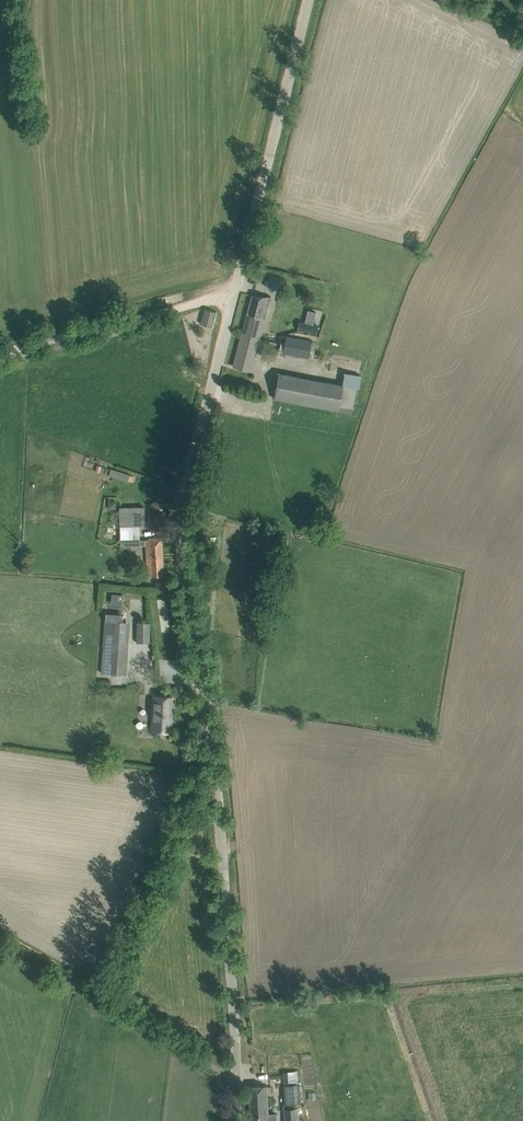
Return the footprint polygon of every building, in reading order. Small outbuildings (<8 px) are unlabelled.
[(233,367),(251,371),(270,296),(252,296),(233,367)] [(201,324),(212,327),(216,312),(205,309),(201,324)] [(300,321),(298,329),(317,334),(319,326),(313,325),(305,323),(300,321)] [(283,354),(293,356),(309,359),(312,341),(286,336),(284,344),(280,343),(279,351),(283,351),(283,354)] [(274,399),(287,401),(352,413),(357,388),(359,389),(361,375),(356,374),(345,373),(343,385),(279,373),(274,399)] [(111,467),(109,474),(128,481),(130,473),(111,467)] [(119,507),(120,526),(146,525),(145,506),(119,507)] [(149,540),(146,540),(148,576),(164,575),(161,538),(149,539),(149,540)] [(138,642),(149,642),(149,623),(138,622),(138,642)] [(123,675),(125,644),(112,643),(112,648),(103,647),(102,673),(123,675)] [(152,731),(170,732),(172,696),(154,695),(153,704),(157,705),(156,721),(152,721),(152,731)] [(300,1102),(297,1071),(283,1072),(285,1104),(300,1102)] [(249,1087),(251,1120),(277,1120),(276,1114),(268,1114),(266,1086),(260,1086),(249,1087)] [(299,1107),(284,1108),(285,1120),(300,1120),(299,1107)]
